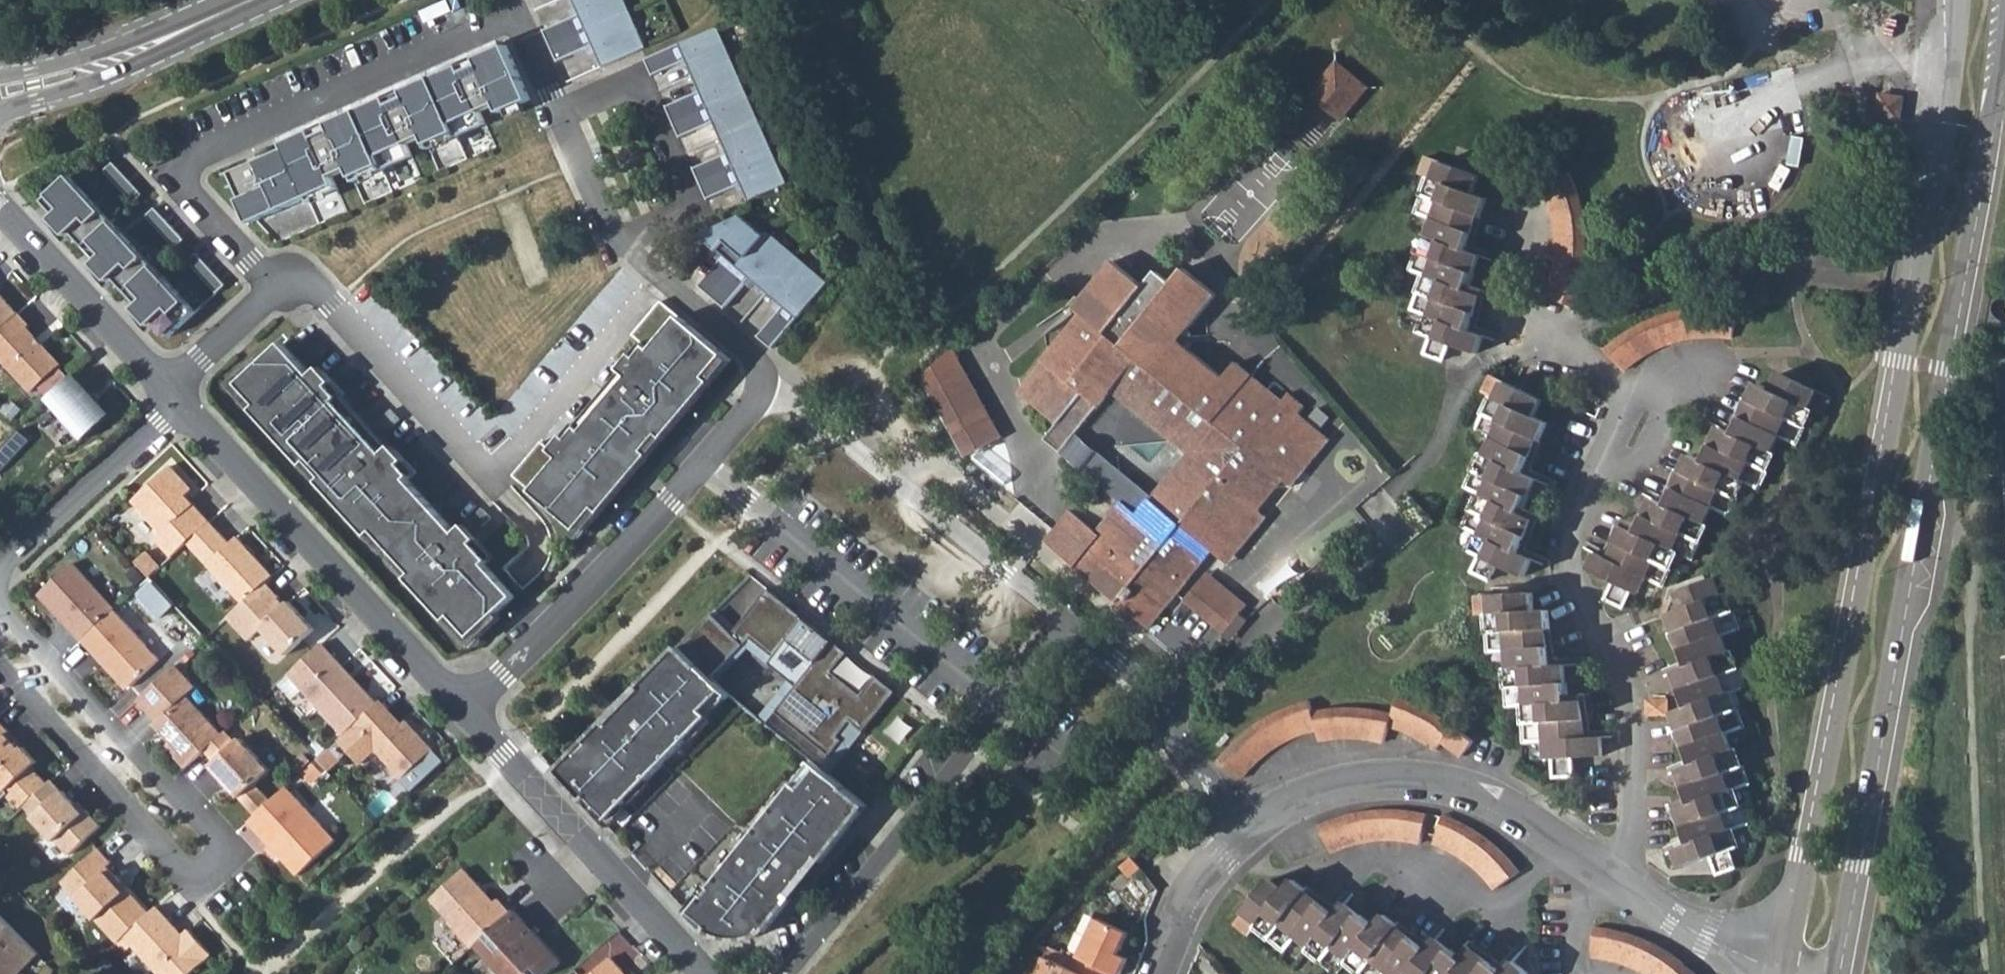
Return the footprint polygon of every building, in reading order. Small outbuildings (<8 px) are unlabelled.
[(580,16),(544,32),(558,64),(594,48),(604,69),(646,50),(637,29),(632,31),(618,0),(573,0),(580,16)] [(624,0),(618,0),(632,31),(637,29),(624,0)] [(789,187),(718,29),(646,61),(653,78),(688,63),(701,94),(667,109),(681,141),(715,125),(729,156),(695,172),(709,203),(743,188),(751,204),(789,187)] [(239,200),(249,224),(307,198),(309,203),(338,190),(333,177),(349,170),(354,183),(413,157),(407,145),(423,137),(429,150),(486,125),(481,112),(497,105),(500,113),(530,100),(506,46),(283,144),(286,149),(233,173),(243,198),(239,200)] [(1342,60),(1320,85),(1346,106),(1368,81),(1342,60)] [(1876,119),(1904,122),(1907,95),(1879,92),(1876,119)] [(1429,149),(1423,167),(1436,172),(1424,207),(1438,212),(1419,266),(1433,271),(1420,305),(1435,310),(1428,328),(1435,331),(1429,348),(1447,355),(1453,337),(1477,347),(1483,329),(1472,325),(1484,289),(1471,284),(1483,250),(1469,245),(1489,192),(1474,185),(1481,168),(1429,149)] [(103,167),(133,199),(141,191),(112,159),(103,167)] [(1571,163),(1546,174),(1552,190),(1557,206),(1559,220),(1560,231),(1560,244),(1559,256),(1558,267),(1554,282),(1550,292),(1576,302),(1579,292),(1584,275),(1587,256),(1588,241),(1588,225),(1586,211),(1583,196),(1578,179),(1571,163)] [(70,173),(42,198),(168,334),(195,308),(70,173)] [(145,213),(175,245),(183,237),(154,205),(145,213)] [(762,238),(740,219),(701,237),(724,258),(698,287),(724,310),(751,280),(784,309),(758,339),(772,351),(824,290),(809,277),(813,274),(779,245),(776,249),(762,238)] [(766,234),(762,238),(776,249),(779,245),(766,234)] [(195,250),(187,258),(216,290),(225,281),(195,250)] [(1284,397),(1239,359),(1227,374),(1199,352),(1182,338),(1219,293),(1188,266),(1175,281),(1160,268),(1148,283),(1117,259),(1079,305),(1086,311),(1021,389),(1060,422),(1073,406),(1100,405),(1113,389),(1135,407),(1189,451),(1151,496),(1142,508),(1139,511),(1124,498),(1097,531),(1070,563),(1092,580),(1150,628),(1215,549),(1214,543),(1227,541),(1228,549),(1241,547),(1268,516),(1252,504),(1277,473),(1292,485),(1333,436),(1302,411),(1308,404),(1306,403),(1290,389),(1284,397)] [(809,277),(824,290),(827,286),(813,274),(809,277)] [(10,330),(25,316),(0,289),(0,339),(10,330)] [(1734,334),(1739,305),(1720,302),(1705,301),(1688,302),(1671,305),(1657,310),(1645,314),(1632,322),(1619,330),(1604,341),(1624,363),(1637,353),(1655,343),(1671,337),(1682,334),(1692,332),(1704,331),(1714,331),(1725,332),(1734,334)] [(542,444),(513,477),(577,532),(608,495),(614,500),(651,457),(646,453),(660,437),(665,441),(700,399),(694,394),(725,357),(661,303),(632,337),(642,345),(647,349),(637,360),(633,356),(620,371),(629,379),(583,433),(579,429),(569,441),(564,437),(551,452),(542,444)] [(10,330),(21,341),(33,329),(36,327),(25,316),(10,330)] [(10,330),(0,339),(0,357),(2,359),(4,357),(39,394),(68,366),(49,347),(47,348),(41,342),(43,340),(33,329),(21,341),(10,330)] [(287,340),(238,386),(473,637),(523,591),(493,559),(464,528),(414,475),(418,471),(408,460),(412,456),(398,441),(390,449),(341,397),(345,393),(335,382),(339,378),(325,363),(317,371),(287,340)] [(633,356),(637,360),(647,349),(642,345),(633,356)] [(922,380),(964,457),(1004,436),(955,348),(922,380)] [(694,394),(700,399),(731,362),(725,357),(694,394)] [(1493,578),(1502,561),(1527,573),(1535,557),(1522,549),(1537,516),(1524,509),(1539,477),(1526,470),(1549,419),(1536,411),(1544,394),(1492,369),(1484,387),(1498,394),(1484,429),(1497,435),(1475,487),(1487,492),(1471,527),(1485,532),(1477,549),(1482,552),(1474,569),(1493,578)] [(1782,369),(1775,386),(1761,380),(1737,430),(1724,424),(1708,455),(1695,450),(1671,500),(1658,495),(1642,529),(1628,523),(1612,556),(1600,550),(1592,566),(1619,579),(1611,595),(1629,603),(1636,587),(1642,590),(1650,574),(1663,580),(1680,547),(1692,553),(1716,501),(1729,508),(1746,474),(1760,480),(1783,430),(1794,437),(1811,403),(1825,409),(1832,393),(1782,369)] [(64,411),(87,438),(114,414),(79,372),(54,393),(67,408),(64,411)] [(335,382),(345,393),(350,389),(339,378),(335,382)] [(388,414),(397,423),(406,414),(397,405),(388,414)] [(1062,450),(1065,446),(1075,434),(1100,405),(1073,406),(1060,422),(1047,438),(1062,450)] [(564,437),(569,441),(579,429),(574,426),(564,437)] [(18,429),(7,442),(18,452),(29,439),(18,429)] [(1151,496),(1087,443),(1075,434),(1065,446),(1074,453),(1142,508),(1151,496)] [(646,453),(651,457),(665,441),(660,437),(646,453)] [(412,456),(408,460),(418,471),(423,467),(412,456)] [(162,535),(178,553),(194,538),(217,517),(193,491),(196,488),(191,483),(195,480),(178,461),(139,497),(168,529),(162,535)] [(191,483),(196,488),(200,485),(195,480),(191,483)] [(577,532),(583,537),(614,500),(608,495),(577,532)] [(480,512),(489,522),(498,513),(490,504),(480,512)] [(1044,542),(1070,563),(1097,531),(1070,509),(1044,542)] [(236,538),(217,517),(194,538),(249,598),(272,577),(279,570),(260,550),(258,552),(252,546),(252,541),(243,532),(236,538)] [(472,520),(464,528),(493,559),(497,556),(481,539),(486,535),(472,520)] [(260,550),(252,541),(252,546),(258,552),(260,550)] [(152,550),(141,560),(154,575),(166,565),(152,550)] [(118,608),(119,607),(77,561),(43,592),(86,638),(118,608)] [(1742,587),(1735,568),(1684,587),(1690,606),(1676,611),(1695,663),(1681,668),(1693,702),(1679,707),(1697,759),(1684,765),(1695,799),(1682,804),(1694,840),(1680,845),(1686,862),(1712,853),(1719,870),(1738,864),(1732,846),(1739,844),(1733,827),(1745,821),(1733,786),(1749,780),(1731,729),(1743,723),(1730,688),(1745,683),(1727,631),(1740,626),(1729,592),(1742,587)] [(1186,599),(1193,605),(1221,581),(1208,571),(1186,599)] [(249,598),(234,612),(254,633),(267,621),(291,647),(320,621),(294,594),(290,597),(272,577),(249,598)] [(1248,604),(1221,581),(1193,605),(1226,632),(1226,634),(1233,640),(1250,618),(1242,613),(1248,604)] [(1556,756),(1558,775),(1579,773),(1578,754),(1606,752),(1605,735),(1592,735),(1588,696),(1574,698),(1571,662),(1557,663),(1552,606),(1537,607),(1535,589),(1480,593),(1481,611),(1496,611),(1499,647),(1512,646),(1517,702),(1532,701),(1535,739),(1548,739),(1549,756),(1556,756)] [(712,615),(680,648),(711,679),(752,640),(775,659),(769,666),(790,682),(797,688),(776,714),(830,758),(842,742),(837,739),(851,722),(864,733),(896,693),(877,678),(862,697),(832,673),(848,654),(768,591),(738,629),(735,633),(712,615)] [(107,656),(134,685),(164,658),(118,608),(86,638),(104,658),(107,656)] [(717,611),(712,615),(735,633),(738,629),(717,611)] [(265,628),(253,638),(275,663),(286,653),(265,628)] [(326,636),(293,666),(349,726),(382,695),(326,636)] [(750,650),(769,666),(775,659),(752,640),(711,679),(715,683),(750,650)] [(711,679),(680,648),(639,688),(642,691),(578,755),(576,752),(556,772),(585,803),(588,799),(608,820),(710,718),(704,712),(725,692),(715,683),(711,679)] [(170,741),(190,762),(209,745),(226,729),(192,691),(201,683),(181,661),(142,697),(161,716),(167,723),(164,726),(174,737),(170,741)] [(731,697),(725,692),(704,712),(710,718),(731,697)] [(349,726),(343,731),(366,755),(380,743),(406,771),(438,741),(435,738),(411,712),(403,719),(382,695),(349,726)] [(1439,748),(1442,743),(1454,727),(1457,724),(1450,719),(1439,712),(1425,705),(1410,700),(1399,695),(1396,707),(1386,704),(1371,702),(1357,701),(1341,702),(1326,704),(1315,707),(1311,696),(1300,700),(1281,707),(1265,716),(1254,723),(1241,734),(1230,745),(1219,758),(1244,776),(1256,762),(1266,753),(1277,744),(1285,739),(1297,733),(1307,729),(1318,725),(1321,735),(1331,733),(1345,732),(1356,731),(1366,732),(1380,733),(1388,736),(1391,726),(1396,727),(1403,729),(1413,733),(1421,737),(1428,741),(1439,748)] [(1645,697),(1645,714),(1669,713),(1669,697),(1645,697)] [(158,719),(164,726),(167,723),(161,716),(158,719)] [(0,717),(0,778),(10,789),(8,791),(19,802),(46,776),(36,765),(41,760),(27,745),(24,748),(10,733),(13,730),(0,717)] [(842,742),(830,758),(838,765),(864,733),(851,722),(837,739),(842,742)] [(226,729),(209,745),(218,755),(214,759),(260,809),(274,796),(257,778),(273,763),(243,732),(239,736),(230,726),(226,729)] [(1474,743),(1454,727),(1442,743),(1462,760),(1474,743)] [(27,745),(13,730),(10,733),(24,748),(27,745)] [(295,758),(304,767),(317,755),(308,746),(295,758)] [(379,751),(366,761),(389,791),(402,781),(379,751)] [(867,807),(814,764),(691,915),(712,931),(709,934),(713,936),(714,937),(716,937),(719,939),(723,940),(727,941),(731,941),(735,942),(739,942),(740,942),(744,941),(748,941),(752,940),(756,939),(760,938),(762,936),(822,862),(824,863),(851,830),(849,829),(867,807)] [(59,838),(73,852),(104,823),(90,807),(87,810),(79,802),(66,788),(65,789),(54,777),(27,803),(37,814),(36,815),(58,839),(59,838)] [(274,796),(260,809),(280,831),(273,837),(301,868),(340,833),(290,780),(274,796)] [(79,802),(87,810),(90,807),(82,799),(79,802)] [(869,808),(867,807),(849,829),(851,830),(869,808)] [(1422,838),(1424,830),(1429,813),(1420,810),(1400,807),(1384,807),(1371,808),(1355,811),(1342,814),(1331,818),(1320,822),(1331,847),(1344,840),(1356,837),(1368,835),(1379,833),(1395,834),(1411,836),(1422,838)] [(252,815),(273,837),(280,831),(260,809),(252,815)] [(1437,833),(1435,839),(1439,840),(1448,844),(1457,849),(1465,854),(1474,861),(1482,868),(1490,876),(1497,885),(1519,867),(1512,858),(1505,850),(1497,843),(1488,836),(1480,830),(1471,825),(1462,819),(1453,815),(1445,812),(1443,817),(1437,833)] [(1424,830),(1437,833),(1443,817),(1429,813),(1424,830)] [(714,882),(737,849),(722,839),(700,872),(714,882)] [(114,859),(101,845),(65,878),(119,938),(126,931),(151,908),(130,884),(127,887),(123,883),(123,878),(110,863),(114,859)] [(1128,874),(1140,862),(1133,853),(1120,864),(1128,874)] [(453,912),(477,938),(488,927),(516,903),(503,889),(499,892),(469,859),(435,889),(455,911),(453,912)] [(1529,970),(1515,959),(1507,969),(1477,945),(1469,956),(1441,935),(1432,946),(1403,923),(1394,934),(1366,912),(1356,924),(1311,888),(1301,901),(1288,890),(1253,935),(1266,946),(1275,934),(1320,970),(1329,958),(1349,973),(1362,973),(1366,969),(1373,973),(1525,973),(1529,970)] [(519,899),(516,903),(488,927),(499,939),(478,956),(493,973),(526,973),(537,965),(535,962),(540,958),(548,967),(566,951),(536,918),(530,924),(525,918),(531,912),(519,899)] [(126,931),(166,973),(187,973),(214,949),(191,924),(185,929),(182,932),(179,928),(182,925),(159,901),(151,908),(126,931)] [(525,918),(530,924),(536,918),(531,912),(525,918)] [(35,952),(0,919),(0,973),(14,973),(35,952)] [(1591,950),(1601,952),(1615,956),(1625,959),(1634,963),(1648,972),(1651,973),(1696,973),(1690,967),(1681,959),(1671,951),(1662,945),(1653,939),(1639,932),(1624,926),(1610,922),(1595,920),(1591,950)] [(1041,959),(1073,973),(1119,973),(1125,961),(1114,956),(1124,936),(1091,921),(1073,959),(1065,955),(1064,956),(1047,947),(1041,959)] [(628,961),(615,947),(586,973),(640,973),(636,969),(628,961)] [(1041,959),(1035,973),(1073,973),(1041,959)]
